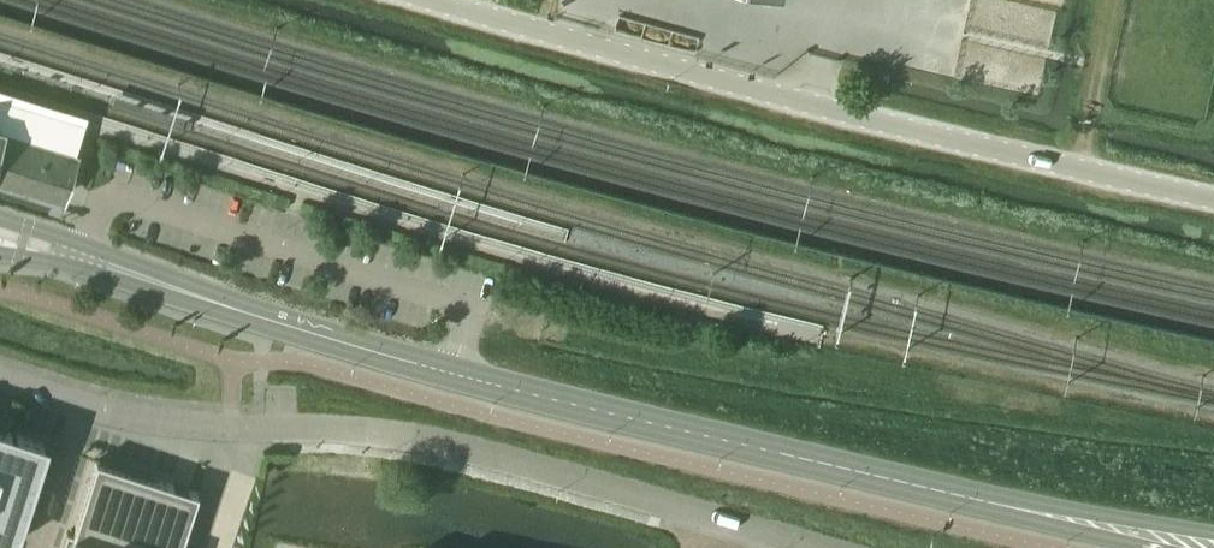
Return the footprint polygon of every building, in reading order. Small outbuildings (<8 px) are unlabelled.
[(60,198),(74,154),(0,130),(0,179),(60,198)] [(44,443),(0,429),(0,547),(7,547),(8,544),(11,545),(44,443)] [(96,459),(73,533),(67,531),(61,547),(180,547),(198,492),(189,489),(188,492),(173,487),(174,484),(96,459)]
